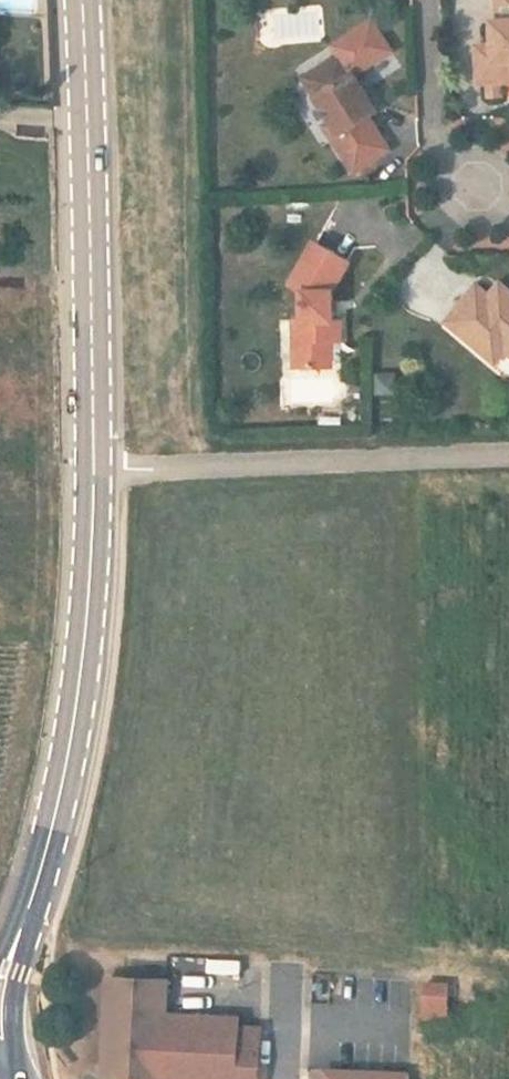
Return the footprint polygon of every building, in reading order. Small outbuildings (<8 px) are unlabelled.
[(469,110),(508,108),(508,14),(486,15),(488,48),(483,48),(484,72),(484,84),(467,85),(469,110)] [(467,73),(467,85),(484,84),(484,72),(467,73)] [(293,102),(324,143),(320,146),(340,174),(371,150),(362,136),(369,129),(329,75),(293,102)] [(328,368),(329,348),(319,347),(318,322),(337,287),(301,268),(279,308),(289,316),(291,349),(283,348),(283,396),(320,395),(319,368),(328,368)] [(500,379),(508,387),(508,325),(488,308),(477,321),(464,311),(433,347),(476,382),(487,368),(500,379)] [(374,370),(373,392),(395,393),(396,370),(374,370)] [(168,981),(109,978),(105,1077),(154,1078),(164,1078),(164,1074),(220,1077),(220,1078),(253,1078),(259,1078),(261,1030),(239,1028),(239,1019),(166,1016),(168,981)] [(448,985),(424,985),(423,1017),(447,1017),(448,985)]
